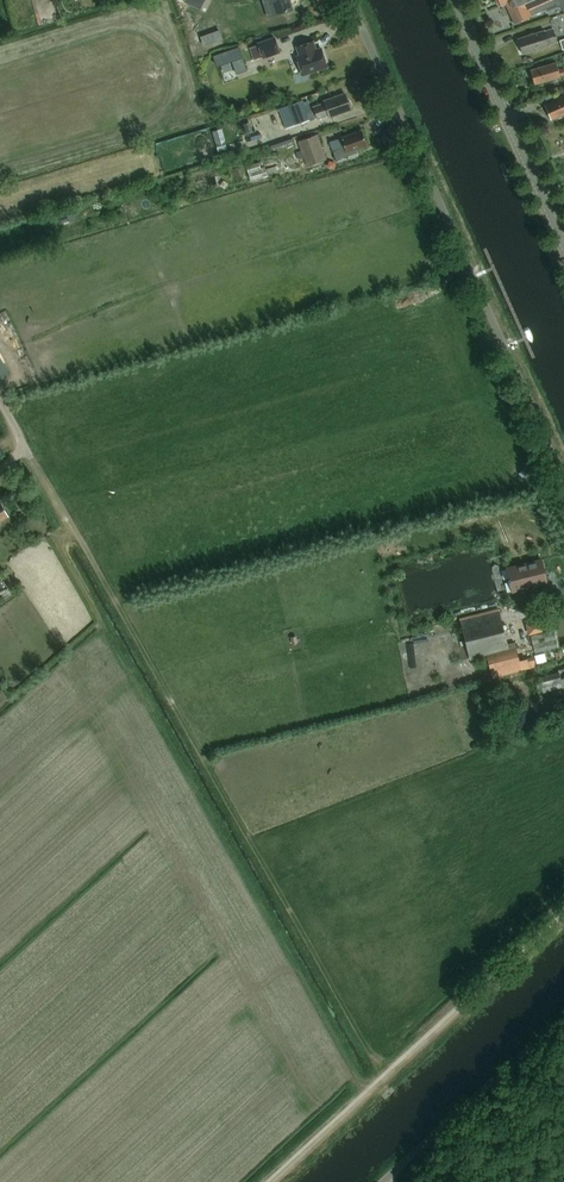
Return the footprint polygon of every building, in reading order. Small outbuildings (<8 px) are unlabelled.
[(277,15),(292,9),(289,0),(272,0),(277,15)] [(501,6),(506,4),(515,24),(531,17),(531,16),(546,10),(547,13),(561,7),(563,13),(563,0),(498,0),(501,6)] [(536,34),(518,40),(522,55),(541,49),(540,48),(558,43),(554,29),(536,35),(536,34)] [(281,53),(276,37),(257,43),(263,60),(281,53)] [(316,51),(313,42),(297,47),(300,56),(296,58),(302,76),(327,67),(321,49),(316,51)] [(242,46),(217,53),(220,62),(236,58),(237,63),(246,60),(242,46)] [(534,85),(560,78),(560,77),(563,75),(563,70),(558,71),(556,63),(530,71),(534,85)] [(344,94),(323,101),(324,104),(314,107),(316,113),(318,117),(318,119),(328,116),(329,118),(350,111),(344,94)] [(563,114),(563,97),(544,106),(551,120),(563,114)] [(279,108),(286,129),(313,119),(306,99),(279,108)] [(367,146),(361,131),(341,138),(330,142),(333,152),(336,160),(348,156),(347,153),(367,146)] [(327,160),(318,135),(298,142),(307,167),(327,160)] [(252,178),(281,174),(280,166),(265,168),(264,162),(250,164),(252,178)] [(8,517),(1,503),(0,503),(0,521),(8,517)] [(506,567),(507,570),(513,593),(547,585),(548,584),(542,559),(506,567)] [(493,679),(529,670),(527,659),(520,661),(515,643),(508,645),(500,611),(460,621),(471,661),(487,656),(493,679)] [(534,635),(538,652),(562,646),(558,629),(534,635)] [(542,678),(546,693),(563,687),(560,673),(542,678)]
